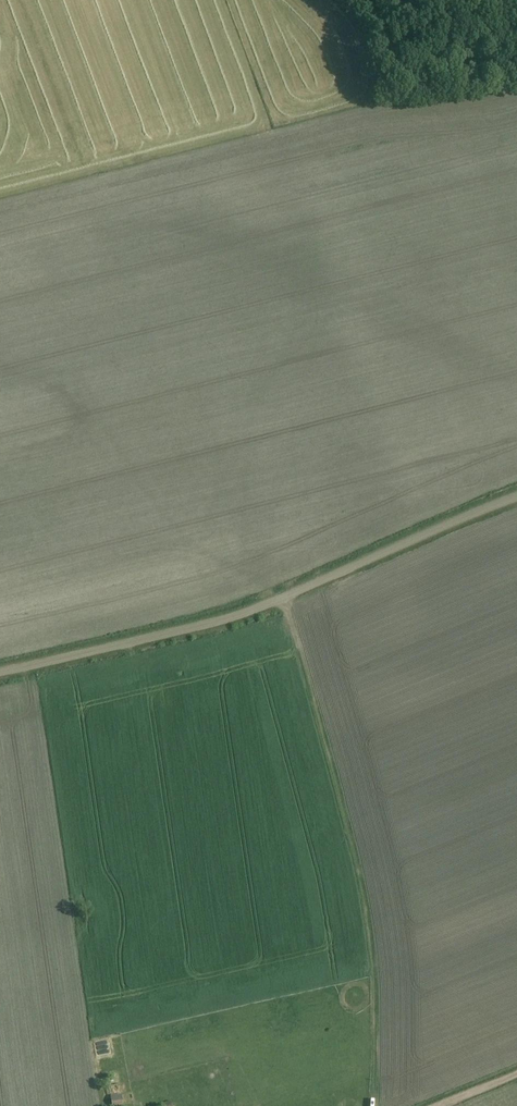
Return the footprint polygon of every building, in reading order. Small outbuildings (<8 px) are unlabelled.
[(111,1095),(112,1105),(113,1105),(123,1105),(121,1094),(111,1095)]
